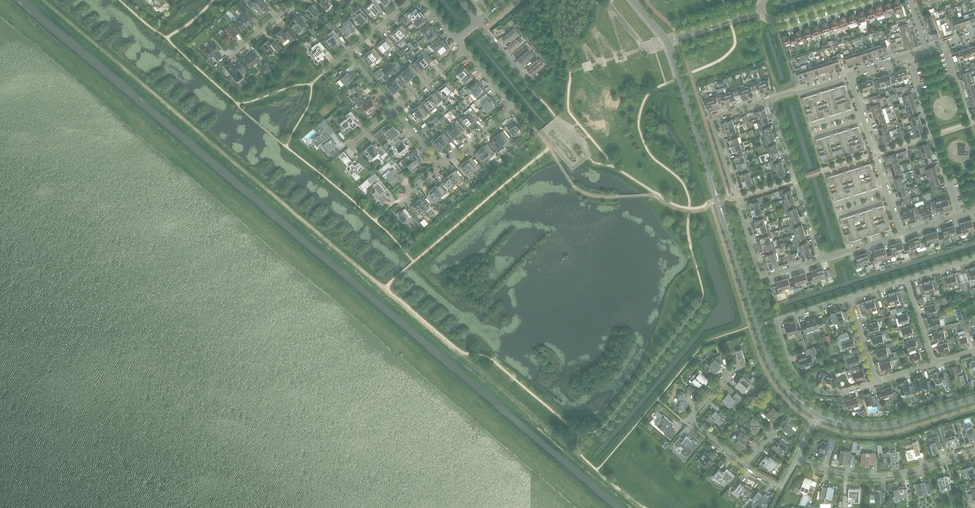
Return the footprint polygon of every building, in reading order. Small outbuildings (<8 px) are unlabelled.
[(155,3),(156,5),(155,6),(158,9),(159,9),(161,10),(163,9),(164,10),(167,7),(166,6),(168,4),(165,0),(153,0),(155,3)] [(257,14),(258,14),(260,13),(261,14),(268,8),(264,4),(263,3),(263,2),(261,0),(255,0),(252,3),(254,6),(252,7),(252,8),(257,14)] [(371,12),(374,15),(379,10),(376,7),(378,5),(375,0),(370,0),(372,2),(369,4),(368,3),(363,7),(369,14),(371,12)] [(891,5),(893,12),(894,14),(897,13),(896,11),(902,9),(900,0),(898,0),(895,1),(896,2),(893,3),(894,4),(891,5)] [(236,4),(243,11),(246,8),(239,1),(236,4)] [(885,7),(882,8),(884,15),(885,18),(891,16),(890,13),(893,12),(891,5),(890,2),(886,4),(887,5),(884,5),(885,7)] [(311,19),(312,18),(313,19),(314,19),(315,19),(316,18),(316,17),(315,16),(315,15),(318,13),(311,5),(304,10),(311,19)] [(876,10),(873,11),(875,17),(884,15),(882,8),(881,5),(877,6),(878,8),(875,8),(876,10)] [(356,20),(360,25),(363,22),(364,23),(367,21),(362,15),(365,13),(360,8),(356,11),(358,13),(353,18),(355,21),(356,20)] [(867,13),(864,14),(866,20),(867,22),(870,21),(870,19),(875,17),(873,11),(872,8),(868,9),(869,10),(866,11),(867,13)] [(408,15),(414,22),(423,14),(420,12),(418,11),(416,9),(408,15)] [(858,16),(855,17),(857,23),(858,25),(861,24),(860,22),(866,20),(864,14),(863,11),(859,12),(860,13),(857,14),(858,16)] [(926,17),(928,23),(936,20),(935,15),(937,14),(936,11),(931,13),(931,16),(926,17)] [(239,16),(236,19),(236,20),(236,21),(242,28),(248,22),(249,23),(252,21),(246,13),(240,17),(240,16),(239,16)] [(423,14),(414,22),(419,28),(427,22),(425,20),(425,19),(424,18),(425,17),(423,14)] [(849,19),(846,19),(848,26),(857,23),(855,17),(854,14),(850,15),(851,16),(848,17),(849,19)] [(963,15),(964,16),(967,26),(972,25),(969,16),(969,14),(963,15)] [(307,25),(298,15),(291,21),(297,28),(295,30),(298,33),(307,25)] [(964,16),(958,18),(962,28),(967,26),(964,16)] [(840,21),(837,22),(839,29),(840,31),(843,30),(842,28),(848,26),(846,19),(845,17),(841,18),(842,19),(839,20),(840,21)] [(962,28),(958,18),(950,20),(952,26),(955,25),(956,30),(962,28)] [(340,28),(346,36),(350,33),(349,32),(351,31),(352,33),(355,31),(350,25),(352,23),(348,19),(342,24),(343,25),(340,28)] [(831,24),(828,25),(830,32),(839,29),(837,22),(836,19),(832,21),(833,22),(830,23),(831,24)] [(822,27),(819,28),(821,35),(830,32),(828,25),(827,22),(823,24),(824,25),(821,25),(822,27)] [(424,37),(434,29),(432,26),(431,26),(430,25),(428,23),(420,30),(425,36),(424,37)] [(515,26),(521,34),(523,32),(520,29),(517,24),(515,26)] [(930,28),(931,33),(943,29),(941,24),(938,25),(930,28)] [(400,26),(396,29),(403,39),(402,38),(409,32),(402,25),(400,27),(400,26)] [(813,30),(810,31),(812,37),(812,38),(813,39),(816,38),(815,37),(821,35),(819,28),(818,25),(814,26),(814,28),(812,28),(813,30)] [(221,35),(226,41),(229,38),(230,39),(236,34),(229,26),(223,31),(225,33),(221,35)] [(518,34),(513,28),(501,39),(505,44),(518,34)] [(804,33),(801,34),(803,40),(812,38),(812,37),(810,31),(809,28),(805,29),(805,30),(803,31),(804,33)] [(281,30),(275,34),(282,42),(283,44),(284,44),(285,44),(286,44),(290,40),(290,41),(291,41),(295,37),(289,29),(284,33),(281,30)] [(403,39),(396,29),(391,33),(392,33),(390,35),(397,44),(403,39)] [(434,29),(424,37),(428,41),(429,40),(431,42),(438,36),(436,34),(437,33),(436,32),(436,31),(434,29)] [(900,37),(903,36),(911,34),(909,29),(899,32),(900,37)] [(943,29),(931,33),(933,38),(945,35),(943,29)] [(330,37),(326,40),(325,39),(322,41),(328,49),(332,46),(336,43),(337,44),(338,44),(339,44),(339,43),(339,42),(336,38),(338,36),(333,30),(328,34),(330,37)] [(795,36),(792,37),(794,43),(795,45),(795,46),(798,45),(797,42),(803,40),(801,34),(800,31),(796,32),(796,33),(794,34),(795,36)] [(523,32),(521,34),(524,38),(526,40),(524,42),(526,43),(527,42),(530,40),(527,36),(523,32)] [(794,43),(792,37),(789,37),(789,36),(787,36),(786,35),(782,37),(785,46),(791,44),(792,46),(795,45),(794,43)] [(386,38),(382,41),(388,49),(389,50),(396,45),(388,36),(386,38)] [(432,44),(437,50),(446,43),(444,40),(443,41),(442,39),(441,40),(439,37),(432,44)] [(406,38),(400,42),(403,47),(409,42),(406,38)] [(519,38),(507,47),(510,51),(522,41),(519,38)] [(880,42),(881,45),(884,53),(889,51),(887,46),(890,45),(889,39),(885,40),(880,42)] [(913,39),(905,41),(902,42),(904,48),(914,44),(913,39)] [(272,43),(271,43),(269,40),(262,45),(270,54),(273,50),(275,52),(280,48),(274,41),(275,42),(273,44),(272,43)] [(527,42),(534,49),(536,48),(533,44),(530,40),(527,42)] [(317,59),(318,61),(321,58),(322,58),(323,58),(323,57),(323,56),(324,55),(322,53),(323,52),(322,50),(325,48),(320,41),(319,42),(320,43),(318,45),(316,43),(311,48),(312,49),(310,51),(312,54),(313,53),(315,55),(314,56),(315,57),(314,58),(316,60),(317,59)] [(388,49),(382,41),(377,44),(378,45),(376,47),(382,55),(388,49)] [(213,55),(217,60),(222,56),(218,51),(220,49),(214,43),(206,50),(207,52),(206,52),(206,53),(208,55),(209,55),(210,55),(211,57),(213,55)] [(446,43),(437,50),(442,56),(450,50),(448,48),(449,47),(447,46),(448,45),(446,43)] [(865,47),(866,49),(868,58),(873,56),(871,48),(868,49),(867,46),(865,47)] [(372,49),(367,53),(375,62),(382,57),(374,48),(372,50),(372,49)] [(536,48),(534,49),(540,57),(542,55),(539,52),(536,48)] [(854,50),(855,53),(858,61),(863,59),(860,51),(860,49),(854,50)] [(963,59),(961,50),(955,52),(957,56),(956,57),(957,59),(958,59),(958,60),(963,59)] [(850,54),(849,51),(844,53),(847,64),(853,63),(850,54)] [(249,56),(244,60),(250,67),(260,59),(254,52),(250,55),(251,55),(249,56)] [(532,52),(520,62),(523,66),(535,57),(532,52)] [(375,62),(367,53),(363,56),(364,57),(362,58),(368,66),(374,61),(375,62)] [(426,53),(419,58),(426,66),(430,63),(432,61),(426,53)] [(540,57),(546,65),(549,63),(546,60),(542,55),(540,57)] [(832,57),(833,60),(835,68),(841,66),(839,61),(837,55),(832,57)] [(426,66),(419,58),(413,64),(419,71),(422,69),(422,70),(426,66)] [(544,65),(539,59),(526,70),(529,73),(532,71),(534,73),(544,65)] [(822,61),(825,71),(830,70),(828,61),(827,59),(822,61)] [(816,62),(817,63),(820,73),(825,71),(822,61),(822,60),(816,62)] [(231,61),(224,67),(236,80),(245,73),(241,68),(242,67),(238,62),(235,64),(233,64),(231,61)] [(266,61),(263,64),(268,71),(271,68),(266,61)] [(411,63),(404,69),(412,78),(416,75),(416,74),(418,72),(411,63)] [(812,64),(812,66),(815,75),(820,73),(817,63),(812,64)] [(455,72),(460,78),(469,71),(467,68),(466,69),(465,67),(465,68),(463,65),(455,72)] [(805,78),(802,70),(801,67),(796,69),(799,80),(805,78)] [(412,78),(404,69),(405,70),(399,75),(405,83),(408,81),(412,78)] [(901,69),(900,70),(903,80),(909,78),(906,69),(903,70),(902,69),(901,69)] [(895,75),(893,75),(895,82),(903,80),(900,70),(899,70),(898,71),(895,72),(895,75)] [(469,71),(460,78),(466,84),(473,78),(471,76),(472,75),(471,74),(471,73),(469,71)] [(344,84),(345,83),(345,84),(353,78),(354,79),(349,73),(348,74),(347,73),(344,75),(342,73),(337,77),(344,84)] [(884,75),(883,75),(886,85),(895,82),(893,75),(890,76),(889,74),(886,75),(885,75),(884,75)] [(879,80),(876,81),(878,88),(886,85),(883,75),(882,75),(882,76),(881,77),(878,78),(879,80)] [(394,77),(390,80),(398,90),(402,86),(404,84),(398,76),(395,78),(394,77)] [(765,80),(762,81),(765,90),(771,89),(768,81),(769,81),(768,76),(765,78),(765,80)] [(467,86),(472,92),(481,85),(479,82),(478,83),(477,81),(476,82),(474,79),(467,86)] [(867,80),(866,80),(870,90),(878,88),(876,81),(873,82),(872,79),(869,80),(868,80),(867,80)] [(398,90),(390,80),(384,86),(391,94),(394,93),(398,90)] [(758,80),(753,82),(754,88),(757,87),(759,92),(765,90),(762,81),(758,83),(758,80)] [(870,90),(866,80),(865,81),(864,82),(861,83),(864,92),(870,90)] [(445,83),(442,86),(450,95),(449,94),(455,89),(449,81),(447,83),(446,82),(445,83)] [(748,86),(745,87),(747,96),(753,94),(752,89),(754,88),(753,82),(747,83),(748,86)] [(845,84),(836,87),(839,95),(844,93),(845,97),(849,96),(845,84)] [(351,98),(354,103),(362,97),(360,94),(364,91),(360,87),(358,85),(355,88),(354,87),(350,90),(354,95),(351,98)] [(481,85),(472,92),(477,99),(485,92),(483,90),(482,88),(483,88),(481,85)] [(446,98),(450,95),(442,86),(438,89),(438,90),(436,91),(445,102),(448,100),(446,98)] [(740,86),(735,87),(737,94),(740,93),(741,98),(747,96),(745,87),(741,88),(740,86)] [(731,91),(727,92),(730,101),(736,100),(734,94),(737,94),(735,87),(730,89),(731,91)] [(836,87),(828,90),(831,101),(835,100),(834,96),(839,95),(836,87)] [(828,90),(819,92),(821,100),(827,98),(828,103),(831,101),(828,90)] [(723,91),(718,93),(720,99),(722,98),(724,103),(730,101),(727,92),(724,94),(723,91)] [(908,91),(901,93),(902,96),(904,102),(913,99),(912,96),(912,95),(912,94),(912,93),(909,94),(908,91)] [(819,92),(810,95),(814,107),(818,106),(816,102),(821,100),(819,92)] [(432,94),(428,97),(436,107),(435,105),(441,100),(435,93),(433,94),(432,94)] [(713,97),(710,98),(713,107),(719,105),(717,100),(720,99),(718,93),(713,94),(713,97)] [(478,100),(484,106),(492,99),(490,96),(490,97),(488,95),(488,96),(486,94),(478,100)] [(809,104),(811,108),(814,107),(810,95),(802,98),(804,106),(809,104)] [(713,107),(710,98),(706,99),(706,96),(702,97),(703,101),(704,101),(707,109),(713,107)] [(853,108),(849,96),(845,97),(846,101),(841,103),(844,110),(853,108)] [(436,107),(428,97),(424,101),(422,103),(429,112),(436,107)] [(367,110),(370,113),(376,108),(373,104),(374,104),(370,99),(362,106),(366,110),(367,110)] [(492,99),(484,106),(485,108),(484,109),(486,111),(487,110),(489,113),(497,106),(495,104),(494,102),(495,102),(492,99)] [(904,102),(905,107),(915,104),(915,103),(914,102),(913,99),(904,102)] [(835,100),(831,101),(835,113),(844,110),(841,103),(836,105),(835,100)] [(879,100),(872,102),(873,105),(870,106),(870,107),(871,107),(871,108),(872,109),(873,112),(882,109),(879,100)] [(829,107),(824,108),(826,116),(835,113),(831,101),(828,103),(829,107)] [(418,106),(414,109),(422,118),(428,113),(421,104),(419,106),(418,106)] [(915,104),(905,107),(908,116),(915,114),(914,111),(916,110),(915,107),(916,106),(916,105),(915,104)] [(818,106),(814,107),(818,119),(826,116),(824,108),(819,110),(818,106)] [(464,112),(465,113),(473,123),(477,119),(476,119),(479,117),(471,107),(464,112)] [(814,107),(811,108),(812,112),(807,114),(809,121),(818,119),(814,107)] [(422,118),(414,109),(410,112),(410,113),(408,115),(414,122),(421,117),(422,118)] [(757,115),(758,118),(767,115),(765,109),(754,113),(755,115),(757,115)] [(874,116),(874,117),(884,114),(882,109),(873,112),(874,115),(874,116)] [(353,119),(355,117),(351,111),(345,116),(347,118),(342,122),(341,122),(341,123),(339,124),(343,129),(342,129),(349,124),(352,128),(357,124),(353,119)] [(473,123),(465,113),(459,119),(466,128),(468,126),(469,126),(473,123)] [(879,122),(880,125),(886,123),(884,114),(874,117),(874,118),(875,119),(875,120),(876,123),(879,122)] [(908,116),(911,124),(921,121),(920,120),(920,119),(919,119),(918,116),(916,116),(915,114),(908,116)] [(757,122),(758,127),(765,125),(764,123),(769,121),(767,115),(758,118),(759,121),(757,122)] [(723,122),(725,128),(734,126),(733,122),(735,121),(735,119),(723,122)] [(457,120),(451,125),(459,134),(463,131),(462,131),(465,129),(457,120)] [(330,154),(332,153),(335,150),(333,148),(333,147),(335,145),(330,139),(329,140),(327,137),(328,136),(327,135),(332,132),(327,126),(328,125),(325,121),(317,127),(321,131),(320,132),(322,133),(313,140),(317,145),(321,141),(329,150),(328,151),(330,154)] [(911,124),(913,130),(922,127),(921,124),(921,123),(921,122),(921,121),(911,124)] [(510,130),(515,135),(522,130),(515,122),(513,124),(513,123),(511,125),(511,124),(507,127),(509,130),(510,130)] [(879,133),(879,134),(889,131),(886,123),(880,125),(880,128),(878,128),(879,132),(879,133)] [(421,130),(423,133),(429,127),(427,125),(421,130)] [(459,134),(451,125),(447,128),(448,130),(446,131),(452,139),(454,137),(455,138),(459,134)] [(762,132),(764,135),(773,133),(771,127),(765,128),(765,125),(758,127),(760,133),(762,132)] [(388,140),(391,144),(398,139),(396,136),(399,133),(396,129),(396,130),(393,126),(389,129),(388,130),(386,132),(391,138),(388,140)] [(732,133),(733,135),(739,134),(738,128),(735,129),(734,126),(725,128),(727,134),(732,133)] [(858,126),(850,129),(852,136),(857,134),(858,139),(862,137),(858,126)] [(922,127),(913,130),(914,135),(924,132),(924,131),(923,130),(922,127)] [(850,129),(841,131),(845,143),(848,142),(847,138),(852,136),(850,129)] [(500,132),(496,136),(504,145),(510,140),(503,131),(501,133),(500,132)] [(841,131),(832,134),(835,142),(840,140),(841,144),(845,143),(841,131)] [(881,136),(882,139),(891,136),(889,131),(879,134),(880,135),(880,136),(881,136)] [(444,132),(438,138),(445,146),(449,143),(448,142),(451,140),(444,132)] [(762,140),(764,145),(770,143),(769,140),(774,138),(773,133),(764,135),(765,139),(762,140)] [(729,140),(731,146),(740,143),(738,137),(740,136),(739,134),(733,135),(734,138),(729,140)] [(832,134),(824,137),(827,149),(831,147),(829,143),(835,142),(832,134)] [(505,146),(504,145),(496,136),(492,139),(493,139),(490,141),(498,151),(505,146)] [(891,136),(882,139),(883,142),(882,143),(882,144),(883,145),(893,142),(891,136)] [(822,145),(824,150),(827,149),(824,137),(815,140),(817,147),(822,145)] [(866,149),(862,137),(858,139),(860,143),(855,144),(857,152),(866,149)] [(393,150),(397,147),(399,150),(399,153),(404,154),(405,153),(408,150),(409,145),(406,145),(403,142),(403,141),(401,138),(397,141),(390,147),(393,150)] [(445,146),(438,138),(435,140),(433,138),(430,141),(438,151),(440,149),(441,149),(445,146)] [(740,143),(731,146),(733,152),(738,150),(739,153),(745,151),(742,142),(740,143)] [(848,142),(845,143),(848,155),(857,152),(855,144),(850,146),(848,142)] [(768,149),(769,153),(778,150),(776,144),(771,146),(770,143),(764,145),(766,150),(768,149)] [(842,148),(837,150),(840,157),(848,155),(845,143),(841,144),(842,148)] [(368,155),(371,160),(374,157),(378,153),(381,156),(385,153),(379,146),(376,149),(372,144),(367,148),(364,151),(365,152),(364,153),(366,156),(368,155)] [(480,149),(488,158),(489,159),(495,153),(487,144),(485,146),(485,145),(480,149)] [(918,147),(920,152),(929,150),(928,147),(928,146),(928,145),(928,144),(918,147)] [(831,147),(827,149),(831,160),(840,157),(837,150),(832,152),(831,147)] [(488,158),(480,149),(476,152),(477,153),(474,154),(482,163),(488,158)] [(827,149),(824,150),(825,154),(820,155),(822,163),(831,160),(827,149)] [(768,157),(769,162),(776,160),(775,157),(780,156),(778,150),(769,153),(770,156),(768,157)] [(920,152),(922,158),(931,155),(931,154),(931,153),(930,153),(929,150),(920,152)] [(734,157),(736,163),(745,160),(743,155),(746,154),(745,151),(739,153),(739,156),(734,157)] [(888,159),(889,162),(898,159),(896,154),(886,157),(887,158),(887,159),(888,159)] [(931,155),(922,158),(924,166),(931,164),(930,161),(932,161),(931,157),(932,157),(932,156),(932,155),(931,155)] [(359,165),(357,163),(355,160),(352,162),(347,156),(342,160),(345,163),(347,161),(349,164),(346,167),(353,176),(363,168),(360,164),(359,165)] [(418,157),(412,162),(408,165),(413,172),(422,165),(420,161),(421,160),(418,157)] [(469,159),(465,162),(472,171),(471,170),(478,165),(471,157),(469,159)] [(890,167),(890,168),(900,165),(898,159),(889,162),(890,165),(890,166),(890,167)] [(743,167),(744,170),(750,168),(749,163),(746,164),(745,160),(736,163),(738,169),(743,167)] [(773,167),(775,170),(784,167),(782,161),(776,163),(776,160),(769,162),(771,167),(773,167)] [(472,171),(465,162),(460,165),(461,166),(459,168),(465,175),(467,173),(468,175),(472,171)] [(870,163),(861,166),(864,174),(869,172),(870,176),(874,175),(870,163)] [(931,164),(924,166),(927,175),(937,172),(937,171),(936,171),(936,170),(935,169),(934,166),(932,167),(931,164)] [(895,173),(896,175),(902,173),(900,165),(890,168),(890,169),(891,170),(892,173),(895,173)] [(861,166),(853,169),(857,181),(860,179),(859,175),(864,174),(861,166)] [(784,167),(775,170),(776,174),(773,174),(775,180),(781,178),(780,175),(785,173),(784,167)] [(740,175),(742,180),(751,178),(749,172),(751,171),(750,168),(744,170),(745,173),(740,175)] [(394,169),(391,171),(387,175),(386,173),(382,175),(385,179),(387,178),(390,182),(393,186),(398,182),(398,181),(399,180),(401,182),(404,180),(399,174),(399,175),(394,169)] [(853,169),(844,172),(847,179),(852,178),(853,182),(857,181),(853,169)] [(453,172),(449,175),(456,184),(463,179),(455,170),(453,172)] [(844,172),(835,174),(839,186),(843,185),(841,181),(847,179),(844,172)] [(927,175),(929,180),(938,177),(937,174),(937,173),(937,172),(927,175)] [(902,173),(896,175),(896,178),(894,179),(895,182),(895,183),(895,184),(895,185),(905,182),(902,173)] [(834,183),(836,187),(839,186),(835,174),(827,177),(829,185),(834,183)] [(456,184),(449,175),(445,178),(445,179),(443,181),(451,191),(453,189),(453,188),(456,184)] [(878,187),(874,175),(870,176),(872,180),(867,182),(869,190),(878,187)] [(751,178),(742,180),(744,186),(749,185),(750,188),(756,186),(755,183),(753,177),(751,178)] [(938,177),(929,180),(931,189),(938,186),(937,184),(940,183),(940,182),(940,181),(939,181),(939,180),(938,177)] [(860,179),(857,181),(860,192),(869,190),(867,182),(861,184),(860,179)] [(384,190),(385,189),(378,181),(374,185),(376,188),(375,192),(373,194),(377,198),(378,197),(382,202),(388,198),(383,192),(384,191),(384,190)] [(854,186),(849,188),(852,195),(860,192),(857,181),(853,182),(854,186)] [(897,187),(898,190),(907,187),(905,182),(895,185),(896,186),(896,187),(897,187)] [(437,185),(433,188),(440,198),(447,192),(439,183),(437,185)] [(843,185),(839,186),(843,198),(852,195),(849,188),(844,189),(843,185)] [(839,186),(836,187),(837,191),(832,193),(834,201),(843,198),(839,186)] [(902,195),(903,198),(910,196),(907,187),(898,190),(899,193),(898,194),(898,195),(899,196),(902,195)] [(440,198),(433,188),(429,192),(427,194),(434,203),(440,198)] [(783,195),(784,199),(793,196),(791,190),(786,192),(785,189),(779,191),(780,196),(783,195)] [(749,203),(751,209),(760,207),(759,204),(764,202),(762,196),(753,199),(754,202),(749,203)] [(782,203),(784,208),(790,206),(789,204),(795,202),(793,196),(784,199),(785,202),(782,203)] [(421,198),(417,201),(425,211),(429,207),(428,206),(430,204),(424,197),(421,199),(421,198)] [(947,197),(941,199),(944,209),(945,208),(946,208),(946,207),(950,206),(947,197)] [(941,199),(933,201),(935,208),(938,207),(938,210),(942,209),(943,209),(944,209),(941,199)] [(425,211),(417,201),(413,205),(411,207),(417,215),(420,218),(422,216),(421,214),(425,211)] [(933,201),(924,204),(927,214),(928,213),(929,213),(930,212),(933,211),(932,209),(935,208),(933,201)] [(924,204),(916,207),(918,214),(921,213),(921,215),(925,214),(926,214),(927,214),(924,204)] [(883,205),(875,208),(877,215),(882,214),(883,218),(887,217),(883,205)] [(788,213),(789,216),(798,213),(796,207),(791,209),(790,206),(784,208),(786,214),(788,213)] [(758,214),(759,216),(765,214),(763,209),(761,210),(760,207),(751,209),(753,215),(758,214)] [(916,207),(907,209),(910,219),(911,219),(912,218),(913,218),(916,217),(915,214),(918,214),(916,207)] [(875,208),(866,210),(870,222),(873,221),(872,217),(877,215),(875,208)] [(401,211),(401,210),(397,214),(399,217),(400,216),(405,222),(412,216),(405,209),(403,210),(401,211)] [(910,219),(907,209),(902,211),(904,220),(908,219),(909,219),(910,219)] [(866,210),(857,213),(860,221),(865,219),(866,223),(870,222),(866,210)] [(788,220),(790,226),(796,224),(795,221),(800,219),(798,213),(789,216),(790,220),(788,220)] [(857,213),(849,216),(852,228),(856,227),(855,222),(860,221),(857,213)] [(754,221),(756,227),(765,224),(765,221),(767,220),(765,214),(759,216),(760,219),(754,221)] [(848,225),(849,229),(852,228),(849,216),(840,219),(842,226),(848,225)] [(891,228),(887,217),(883,218),(885,222),(880,224),(882,231),(891,228)] [(965,221),(968,230),(972,229),(973,232),(974,231),(974,224),(973,225),(971,219),(965,221)] [(873,221),(870,222),(873,234),(882,231),(880,224),(875,225),(873,221)] [(961,228),(958,229),(960,235),(966,234),(965,231),(968,230),(965,221),(959,223),(961,228)] [(867,227),(862,229),(865,237),(873,234),(870,222),(866,223),(867,227)] [(763,231),(764,234),(771,232),(769,227),(767,228),(765,224),(756,227),(758,233),(763,231)] [(794,230),(795,234),(804,231),(802,225),(797,226),(796,224),(790,226),(791,231),(794,230)] [(954,225),(948,227),(951,236),(954,235),(955,237),(960,235),(958,229),(956,230),(954,225)] [(856,227),(852,228),(856,239),(865,237),(862,229),(857,231),(856,227)] [(944,234),(941,235),(943,241),(948,239),(947,237),(951,236),(948,227),(942,229),(944,234)] [(852,228),(849,229),(850,233),(845,235),(847,242),(856,239),(852,228)] [(793,238),(795,243),(801,241),(800,238),(806,237),(804,231),(795,234),(796,237),(793,238)] [(937,231),(931,232),(934,241),(937,240),(938,243),(943,241),(941,235),(938,236),(937,231)] [(760,238),(762,244),(771,241),(770,239),(773,238),(771,232),(764,234),(765,237),(760,238)] [(926,239),(924,240),(926,246),(931,245),(930,242),(934,241),(931,232),(925,234),(926,239)] [(919,236),(913,238),(916,247),(920,246),(920,248),(926,246),(924,240),(921,241),(919,236)] [(909,245),(906,246),(908,252),(913,250),(913,248),(916,247),(913,238),(907,240),(909,245)] [(769,248),(770,251),(777,249),(775,244),(773,245),(771,241),(762,244),(764,250),(769,248)] [(799,248),(800,251),(809,248),(807,242),(802,244),(801,241),(795,243),(797,248),(799,248)] [(902,242),(896,243),(899,252),(902,251),(903,254),(908,252),(906,246),(904,247),(902,242)] [(892,250),(889,251),(891,257),(896,256),(895,253),(899,252),(896,243),(890,245),(892,250)] [(885,247),(879,249),(882,258),(885,257),(886,259),(891,257),(889,251),(886,252),(885,247)] [(809,248),(800,251),(801,254),(799,255),(800,258),(811,254),(809,248)] [(780,258),(777,249),(770,251),(771,254),(765,255),(767,261),(777,258),(780,258)] [(874,256),(872,257),(874,263),(879,261),(878,259),(882,258),(879,249),(873,251),(874,256)] [(867,253),(861,254),(864,263),(868,262),(868,265),(874,263),(872,257),(869,258),(867,253)] [(864,263),(861,254),(855,256),(857,261),(854,262),(856,268),(861,267),(861,264),(864,263)] [(777,258),(767,261),(769,267),(779,264),(777,258)] [(823,267),(817,269),(820,278),(823,277),(824,279),(829,277),(827,271),(824,272),(823,267)] [(973,267),(970,268),(965,270),(969,280),(971,279),(974,278),(974,274),(973,267)] [(812,276),(810,277),(812,283),(817,281),(816,279),(820,278),(817,269),(811,270),(812,276)] [(805,272),(799,274),(802,283),(806,282),(806,284),(812,283),(810,277),(807,277),(805,272)] [(957,272),(950,275),(953,285),(958,283),(961,282),(957,272)] [(795,281),(792,282),(794,288),(799,287),(799,284),(802,283),(799,274),(793,276),(795,281)] [(953,285),(950,275),(947,275),(947,276),(943,277),(946,287),(949,286),(953,285)] [(788,278),(782,280),(785,289),(788,288),(789,290),(794,288),(792,282),(790,283),(788,278)] [(785,289),(782,280),(776,281),(778,287),(775,288),(777,294),(782,292),(781,290),(785,289)] [(930,281),(927,282),(930,292),(935,290),(938,289),(935,280),(930,281)] [(930,292),(927,282),(920,284),(923,294),(926,293),(930,292)] [(895,292),(892,293),(895,303),(900,302),(900,301),(902,301),(899,291),(895,292)] [(895,303),(892,293),(889,294),(884,296),(888,305),(890,304),(895,303)] [(872,299),(869,300),(872,310),(877,309),(880,308),(876,298),(872,299)] [(872,310),(869,300),(862,303),(863,306),(860,307),(862,313),(868,312),(872,310)] [(927,314),(928,314),(929,316),(939,312),(939,309),(938,307),(936,305),(935,305),(935,303),(925,307),(926,309),(925,310),(926,312),(927,312),(927,314)] [(838,309),(835,310),(840,326),(843,325),(842,322),(844,321),(844,319),(848,318),(846,312),(842,313),(842,310),(838,311),(838,309)] [(840,326),(835,310),(833,311),(832,311),(831,311),(830,311),(830,313),(831,316),(828,317),(830,324),(833,323),(835,324),(837,324),(838,327),(840,326)] [(897,315),(899,323),(909,320),(909,318),(910,317),(909,315),(908,315),(907,312),(897,315)] [(941,324),(939,316),(929,320),(930,322),(929,322),(930,325),(931,325),(931,327),(941,324)] [(811,319),(814,329),(815,332),(820,330),(821,331),(825,330),(824,326),(821,318),(817,319),(816,317),(811,319)] [(804,332),(814,329),(811,319),(805,321),(806,322),(802,324),(804,332)] [(868,325),(869,327),(868,328),(868,330),(869,330),(870,332),(880,329),(878,322),(868,325)] [(786,327),(788,334),(795,332),(797,339),(803,337),(802,334),(801,331),(798,332),(796,324),(786,327)] [(912,328),(911,325),(901,328),(903,336),(913,333),(913,331),(914,330),(913,328),(912,328)] [(943,329),(933,332),(934,335),(933,335),(934,338),(935,338),(936,340),(945,337),(943,329)] [(960,345),(961,344),(962,345),(966,344),(966,342),(968,341),(965,333),(957,336),(959,344),(960,345)] [(874,343),(874,345),(884,342),(882,335),(872,338),(873,340),(872,341),(872,343),(874,343)] [(842,343),(845,350),(855,347),(854,341),(852,341),(851,339),(850,340),(848,336),(838,340),(839,344),(842,343)] [(905,341),(908,349),(917,346),(917,344),(918,343),(917,341),(916,341),(915,338),(905,341)] [(943,352),(950,350),(947,342),(937,345),(940,353),(943,352)] [(876,351),(877,353),(876,354),(877,356),(878,356),(878,358),(888,355),(886,347),(876,351)] [(805,366),(806,368),(810,367),(809,365),(814,363),(811,355),(813,354),(811,348),(805,350),(807,356),(799,359),(801,367),(805,366)] [(733,364),(738,368),(745,366),(744,363),(746,363),(741,349),(735,351),(737,356),(735,356),(737,363),(733,364)] [(918,360),(922,359),(919,351),(909,354),(912,362),(918,360)] [(854,356),(853,353),(843,356),(845,362),(848,361),(850,366),(860,363),(858,355),(855,356),(854,356)] [(713,374),(717,369),(718,370),(720,367),(719,366),(721,364),(723,362),(722,361),(720,355),(717,356),(715,359),(713,358),(707,364),(711,367),(709,370),(713,374)] [(890,360),(880,364),(882,371),(886,370),(892,368),(890,360)] [(957,366),(950,368),(952,376),(959,373),(962,372),(961,367),(958,368),(957,366)] [(690,380),(699,387),(703,382),(706,384),(709,380),(701,373),(702,372),(700,370),(698,371),(695,375),(694,374),(690,380)] [(854,377),(855,381),(865,378),(863,370),(854,373),(853,370),(846,372),(848,378),(853,376),(854,377)] [(827,382),(830,383),(832,377),(827,375),(827,374),(820,371),(817,381),(824,383),(825,381),(827,382)] [(942,380),(944,384),(947,383),(948,386),(951,385),(947,371),(946,371),(947,372),(944,373),(943,372),(940,373),(940,371),(933,373),(936,382),(942,380)] [(735,385),(743,391),(747,386),(750,383),(748,381),(748,380),(746,378),(745,379),(743,377),(740,380),(735,385)] [(924,380),(923,377),(915,379),(916,382),(916,383),(918,391),(929,387),(930,391),(933,390),(930,380),(927,381),(927,379),(924,380)] [(906,382),(898,385),(901,397),(902,397),(905,396),(906,395),(912,393),(912,394),(915,393),(913,385),(910,386),(909,384),(906,384),(906,382)] [(881,391),(883,398),(890,396),(891,400),(898,398),(896,391),(893,392),(891,387),(887,388),(887,389),(881,391)] [(687,400),(686,397),(687,394),(685,393),(684,392),(682,393),(680,392),(679,394),(678,394),(679,396),(678,398),(679,399),(680,401),(680,403),(678,403),(679,405),(679,407),(680,408),(681,409),(683,408),(685,409),(686,407),(687,406),(686,403),(687,400)] [(736,393),(734,395),(732,398),(731,396),(728,393),(722,400),(724,401),(723,402),(724,403),(724,402),(727,404),(726,405),(729,407),(730,406),(730,407),(733,403),(735,405),(741,397),(736,393)] [(864,395),(865,399),(864,399),(866,406),(867,405),(867,404),(871,403),(872,406),(877,404),(878,408),(882,407),(879,398),(876,399),(873,400),(871,393),(864,395)] [(859,405),(857,399),(856,398),(846,401),(847,403),(843,404),(844,406),(844,407),(845,409),(848,408),(859,405)] [(767,414),(774,421),(780,414),(773,407),(767,414)] [(715,420),(720,424),(723,421),(727,416),(721,411),(718,414),(715,411),(712,415),(711,414),(707,419),(712,423),(715,420)] [(759,429),(759,428),(761,427),(760,423),(758,421),(760,419),(752,412),(749,415),(752,418),(750,421),(751,422),(751,423),(751,428),(752,429),(750,431),(751,431),(754,434),(757,430),(758,431),(759,431),(759,430),(760,430),(760,429),(759,429)] [(658,424),(658,425),(659,426),(665,432),(664,433),(671,438),(675,433),(672,430),(673,429),(672,428),(672,426),(672,425),(673,423),(670,420),(669,420),(669,419),(668,419),(665,416),(663,418),(663,420),(664,420),(662,422),(661,422),(660,422),(658,424)] [(787,433),(790,436),(792,433),(793,434),(796,431),(792,428),(793,426),(791,424),(790,425),(788,422),(790,419),(788,417),(783,422),(786,424),(782,429),(785,432),(785,431),(787,433)] [(974,434),(973,426),(967,428),(968,431),(963,433),(966,442),(974,440),(972,435),(974,434)] [(735,443),(742,449),(746,444),(744,443),(747,440),(744,438),(746,436),(741,432),(737,437),(736,436),(736,435),(735,434),(734,434),(730,439),(735,443)] [(946,442),(948,448),(951,447),(951,446),(952,446),(953,446),(952,445),(959,443),(957,438),(955,434),(952,435),(951,434),(950,435),(950,436),(946,437),(947,439),(946,440),(947,442),(946,442)] [(681,454),(685,457),(692,450),(691,449),(692,447),(693,448),(697,443),(692,439),(692,440),(687,436),(683,440),(680,437),(674,444),(678,447),(680,445),(684,449),(681,454)] [(938,436),(928,439),(930,443),(927,444),(929,454),(938,451),(936,444),(940,443),(938,436)] [(819,456),(824,457),(825,454),(826,454),(828,448),(833,450),(836,440),(829,438),(828,444),(822,442),(821,445),(819,445),(817,451),(819,452),(819,456)] [(773,447),(782,454),(788,447),(779,440),(780,441),(778,443),(777,442),(773,447)] [(906,452),(908,460),(915,458),(915,459),(918,458),(917,454),(920,453),(917,442),(913,443),(914,449),(906,451),(905,451),(905,452),(906,452)] [(843,462),(850,464),(851,456),(850,456),(850,452),(851,452),(841,450),(839,460),(844,461),(843,462)] [(703,465),(708,469),(713,462),(709,459),(711,456),(706,451),(699,459),(704,464),(703,465)] [(883,453),(884,464),(892,463),(891,460),(893,460),(893,461),(897,460),(895,452),(891,453),(890,451),(887,452),(887,453),(883,453)] [(865,465),(869,465),(869,462),(871,462),(871,463),(875,463),(875,453),(871,452),(871,454),(870,454),(861,453),(861,463),(865,463),(865,465)] [(768,468),(771,470),(773,467),(775,468),(779,464),(774,459),(773,459),(775,460),(773,462),(766,456),(759,463),(768,468)] [(965,478),(970,476),(970,478),(974,476),(974,473),(973,466),(962,470),(965,478)] [(723,479),(726,482),(729,479),(730,480),(734,475),(727,469),(725,470),(725,471),(725,472),(723,470),(722,472),(719,469),(713,477),(722,481),(723,479)] [(940,487),(941,489),(944,488),(945,487),(946,486),(947,488),(951,487),(947,474),(943,476),(944,478),(942,478),(940,478),(938,479),(938,481),(939,482),(940,485),(940,487)] [(808,491),(809,491),(812,492),(817,482),(807,478),(806,481),(804,480),(803,479),(805,478),(805,477),(803,478),(800,480),(798,481),(797,483),(795,485),(794,486),(793,488),(792,491),(808,491)] [(917,489),(919,496),(919,495),(923,494),(924,496),(928,494),(928,492),(931,491),(932,492),(929,484),(929,483),(928,483),(925,483),(924,481),(919,483),(914,484),(916,484),(916,488),(917,489)] [(733,490),(732,492),(737,494),(740,491),(742,492),(741,494),(744,497),(749,491),(752,488),(745,485),(740,482),(733,490)] [(821,498),(826,499),(827,496),(831,497),(831,496),(835,497),(837,487),(833,486),(833,487),(828,486),(828,487),(823,486),(820,497),(821,497),(821,498)] [(899,488),(899,489),(893,490),(894,495),(893,496),(893,497),(894,497),(895,497),(895,499),(899,497),(899,499),(900,499),(903,499),(903,498),(903,496),(908,495),(906,486),(898,488),(899,488)] [(854,501),(859,501),(860,489),(856,489),(855,489),(855,490),(853,489),(849,489),(849,488),(848,500),(854,500),(854,501)] [(875,501),(885,500),(885,492),(882,493),(882,490),(875,490),(875,494),(870,494),(870,499),(875,499),(875,501)] [(762,495),(758,492),(752,499),(756,503),(760,505),(763,501),(765,503),(768,496),(765,494),(764,496),(762,495)]
